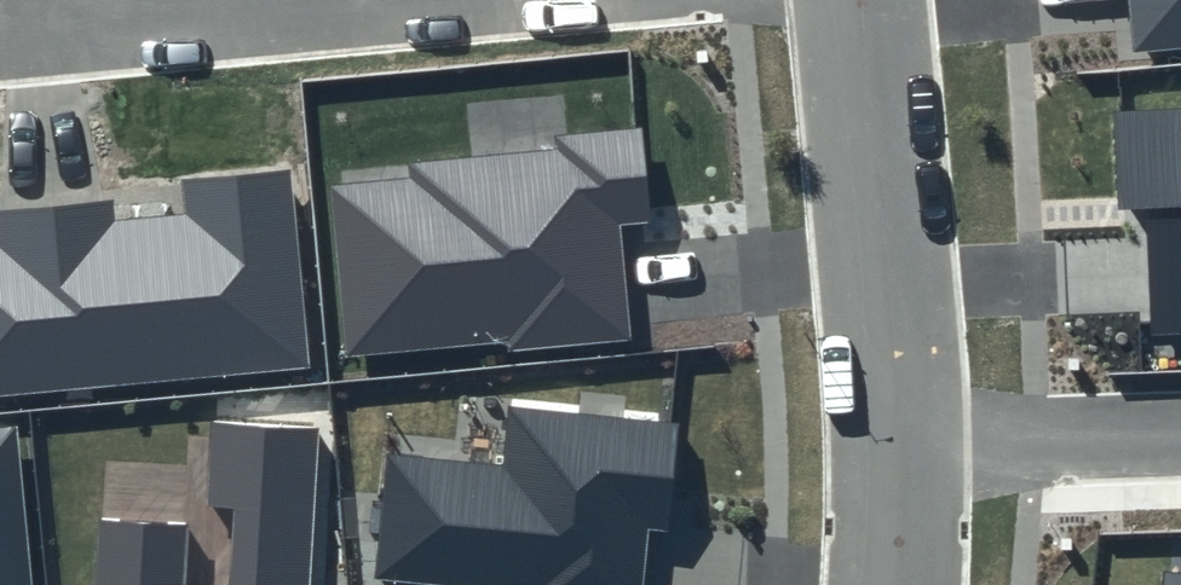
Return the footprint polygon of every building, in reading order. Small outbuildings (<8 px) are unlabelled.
[(1134,53),(1180,49),(1180,0),(1129,0),(1134,53)] [(1111,112),(1115,211),(1147,209),(1149,335),(1180,334),(1180,108),(1111,112)] [(649,223),(641,128),(558,136),(559,148),(329,174),(347,365),(629,335),(619,226),(649,223)] [(310,368),(290,168),(180,178),(183,213),(113,221),(113,199),(0,212),(0,397),(310,368)] [(387,455),(376,579),(439,584),(643,584),(648,530),(668,532),(677,423),(505,406),(501,464),(387,455)] [(319,428),(211,421),(207,506),(237,508),(231,584),(311,584),(319,428)] [(17,425),(0,427),(0,584),(33,584),(17,425)] [(101,520),(96,584),(195,584),(184,584),(187,524),(101,520)] [(1159,571),(1157,584),(1180,584),(1180,574),(1159,571)]
